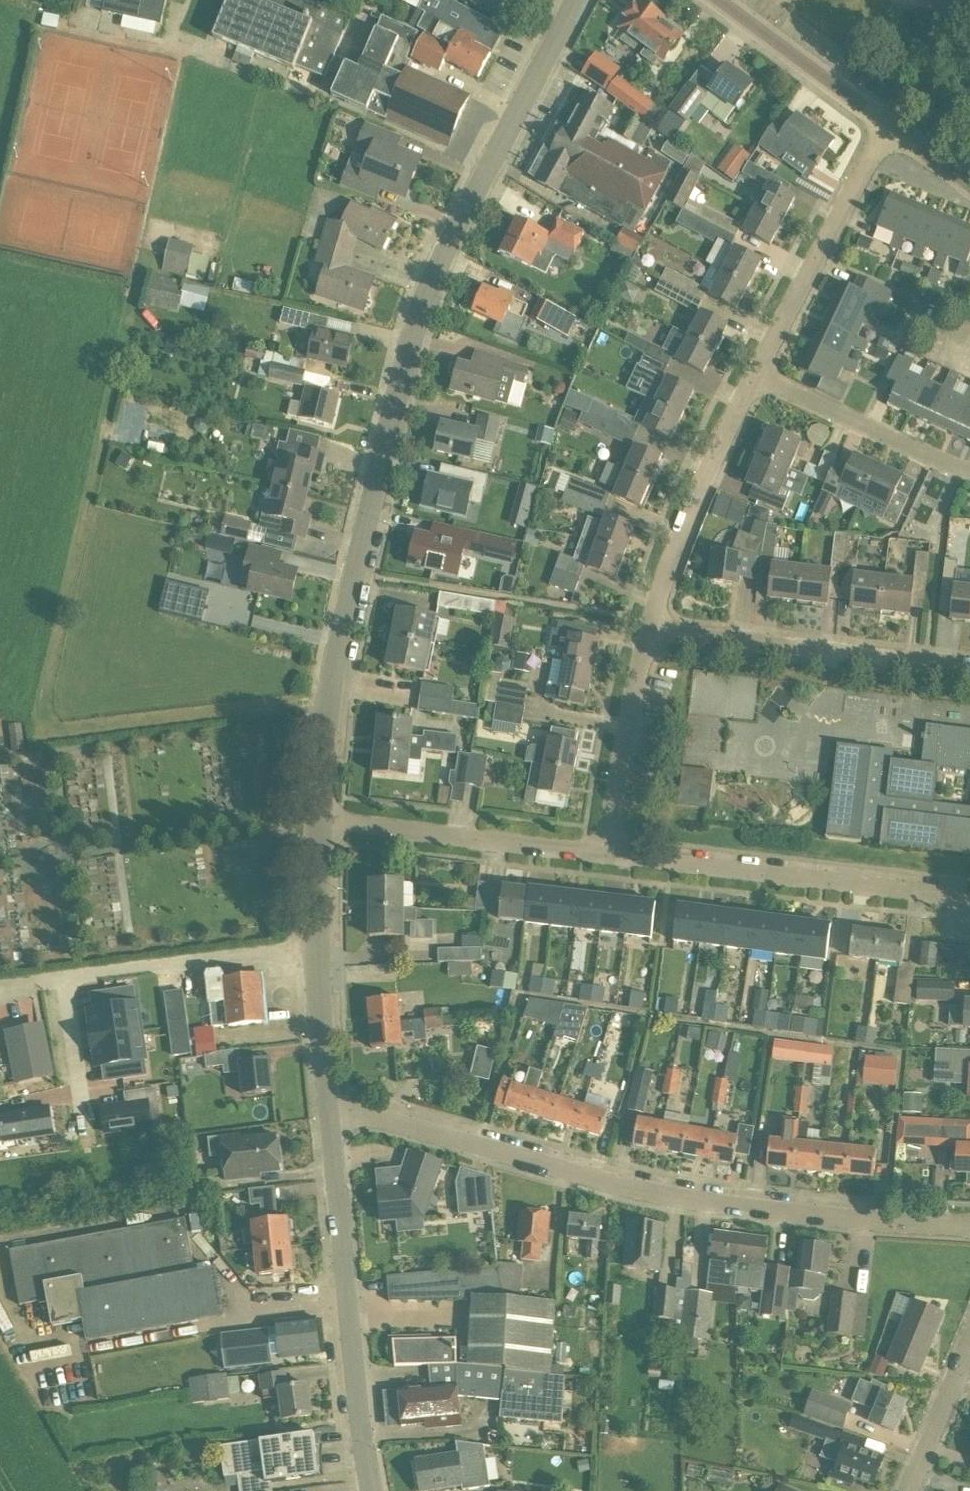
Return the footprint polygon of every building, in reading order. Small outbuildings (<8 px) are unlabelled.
[(168,0),(105,0),(102,12),(162,26),(168,0)] [(301,0),(229,0),(213,38),(238,48),(233,61),(249,67),(254,54),(294,70),(295,67),(326,79),(350,20),(301,0)] [(491,54),(504,30),(452,2),(449,0),(400,0),(426,14),(417,29),(425,33),(413,57),(440,72),(445,61),(478,78),(491,54)] [(485,0),(465,0),(478,10),(485,0)] [(643,47),(664,19),(641,2),(637,7),(634,5),(625,17),(628,20),(620,30),(626,34),(620,42),(635,52),(640,44),(643,47)] [(39,8),(36,22),(53,26),(56,12),(39,8)] [(408,71),(412,62),(407,60),(419,33),(382,17),(359,70),(346,64),(332,96),(367,112),(369,107),(388,115),(386,120),(434,141),(438,132),(450,138),(467,98),(408,71)] [(671,27),(663,21),(664,20),(664,19),(643,47),(646,49),(640,56),(654,67),(660,59),(664,62),(683,36),(681,34),(683,31),(673,24),(671,27)] [(593,62),(584,76),(607,91),(617,79),(593,62)] [(753,86),(727,66),(709,91),(711,92),(707,97),(701,105),(725,124),(753,86)] [(629,90),(631,87),(618,78),(607,94),(627,109),(637,96),(629,90)] [(701,105),(707,97),(688,83),(669,110),(670,111),(656,130),(672,142),(686,122),(688,123),(701,105)] [(598,138),(614,109),(585,93),(566,129),(552,155),(538,182),(624,229),(616,242),(637,254),(645,240),(634,234),(672,165),(654,155),(649,164),(609,143),(598,138)] [(642,149),(653,129),(642,123),(644,120),(630,112),(617,135),(642,149)] [(834,142),(797,115),(787,129),(776,121),(760,144),(784,162),(786,160),(804,174),(803,176),(808,179),(834,142)] [(368,161),(413,179),(422,159),(390,146),(395,135),(365,123),(356,146),(371,152),(368,161)] [(683,167),(690,155),(668,141),(661,153),(683,167)] [(699,179),(706,165),(692,155),(683,171),(699,179)] [(733,182),(744,166),(727,155),(716,170),(733,182)] [(405,199),(413,179),(368,161),(364,169),(349,163),(340,187),(369,198),(374,187),(405,199)] [(764,185),(769,174),(748,163),(743,174),(764,185)] [(683,211),(700,179),(682,170),(665,202),(683,211)] [(756,209),(783,222),(795,198),(769,184),(756,209)] [(899,237),(913,204),(891,195),(877,227),(895,235),(890,247),(900,251),(905,239),(899,237)] [(319,249),(343,254),(351,257),(356,238),(383,251),(395,224),(353,203),(342,225),(327,220),(319,249)] [(922,246),(935,213),(913,204),(899,237),(905,239),(917,244),(912,256),(922,260),(927,248),(922,246)] [(736,238),(742,226),(702,206),(696,218),(736,238)] [(770,246),(783,222),(756,209),(744,232),(770,246)] [(944,255),(958,223),(935,213),(922,246),(927,248),(939,253),(934,265),(943,269),(949,257),(944,255)] [(575,254),(586,232),(557,218),(549,234),(518,219),(501,254),(531,269),(547,276),(554,260),(553,256),(543,251),(548,241),(575,254)] [(729,251),(736,238),(696,218),(689,231),(729,251)] [(949,257),(961,262),(956,275),(966,279),(969,268),(969,265),(967,264),(969,255),(969,228),(958,223),(944,255),(949,257)] [(872,254),(877,242),(860,235),(855,247),(872,254)] [(204,279),(209,258),(192,254),(194,246),(170,240),(163,271),(187,277),(188,275),(204,279)] [(723,272),(749,286),(762,262),(735,248),(723,272)] [(338,267),(343,254),(319,249),(315,263),(327,267),(317,297),(362,312),(372,283),(356,278),(358,273),(338,267)] [(914,277),(917,268),(904,263),(900,272),(914,277)] [(710,296),(736,310),(749,286),(723,272),(712,267),(701,287),(708,290),(706,294),(710,296)] [(706,294),(708,290),(701,287),(667,269),(661,280),(702,302),(706,294)] [(941,273),(932,269),(926,282),(935,286),(941,273)] [(178,314),(185,283),(151,275),(144,306),(178,314)] [(865,321),(867,316),(873,304),(884,310),(893,292),(860,277),(854,289),(843,283),(832,306),(865,321)] [(696,313),(702,302),(661,280),(655,292),(696,313)] [(633,306),(641,291),(623,281),(615,297),(633,306)] [(969,287),(969,285),(963,283),(958,296),(966,299),(969,287)] [(500,295),(485,288),(474,313),(502,326),(508,314),(523,320),(528,306),(514,300),(515,297),(501,291),(500,295)] [(568,337),(577,319),(540,299),(530,318),(540,324),(537,330),(553,337),(556,332),(568,337)] [(879,322),(867,316),(865,321),(832,306),(822,327),(855,342),(857,338),(862,326),(874,331),(879,322)] [(346,368),(354,338),(326,331),(329,319),(284,309),(280,324),(315,332),(308,359),(346,368)] [(689,337),(716,350),(728,326),(701,313),(689,337)] [(869,343),(857,338),(855,342),(822,327),(812,349),(844,364),(847,359),(852,347),(864,353),(869,343)] [(703,374),(716,350),(689,337),(674,329),(663,349),(674,355),(679,357),(677,361),(703,374)] [(892,340),(882,335),(878,343),(888,347),(892,340)] [(180,342),(167,339),(164,353),(176,356),(180,342)] [(663,349),(650,343),(645,355),(668,367),(674,355),(663,349)] [(878,348),(874,358),(885,363),(890,353),(878,348)] [(859,365),(847,359),(844,364),(812,349),(802,371),(820,380),(815,390),(841,402),(848,387),(836,381),(842,368),(854,374),(859,365)] [(264,362),(301,371),(304,361),(267,352),(264,362)] [(495,401),(508,405),(515,382),(524,385),(529,367),(508,362),(508,360),(484,353),(479,369),(460,364),(452,391),(494,403),(495,401)] [(663,378),(668,367),(645,355),(639,367),(663,378)] [(904,357),(904,359),(899,356),(886,382),(896,387),(888,403),(911,413),(926,381),(921,379),(909,374),(914,362),(904,357)] [(258,375),(261,361),(246,358),(243,372),(258,375)] [(306,372),(301,371),(264,362),(261,377),(269,378),(269,380),(302,388),(306,372)] [(947,391),(942,389),(931,384),(936,372),(926,367),(921,379),(926,381),(911,413),(933,424),(947,391)] [(969,401),(964,399),(952,394),(961,375),(951,370),(942,389),(947,391),(933,424),(954,434),(969,401)] [(656,403),(683,416),(694,391),(667,379),(656,403)] [(287,416),(299,419),(332,427),(339,395),(306,387),(302,404),(291,401),(287,416)] [(954,434),(969,441),(969,387),(964,399),(969,401),(954,434)] [(671,441),(683,416),(656,403),(646,398),(635,421),(641,424),(640,426),(671,441)] [(640,426),(641,424),(635,421),(602,406),(597,418),(636,435),(640,426)] [(567,410),(559,427),(574,433),(581,416),(567,410)] [(496,445),(501,420),(480,416),(476,432),(442,424),(436,452),(473,461),(477,441),(496,445)] [(592,430),(631,447),(636,435),(597,418),(592,430)] [(824,421),(807,425),(812,442),(828,438),(824,421)] [(269,442),(272,430),(249,424),(246,436),(269,442)] [(555,431),(539,427),(535,443),(551,447),(555,431)] [(758,457),(790,470),(796,455),(804,458),(809,446),(769,430),(758,457)] [(275,487),(307,495),(314,468),(322,469),(325,456),(284,446),(275,487)] [(625,472),(652,484),(663,459),(635,447),(625,471),(625,472)] [(826,485),(835,464),(838,458),(826,452),(814,480),(826,485)] [(134,460),(124,454),(116,466),(126,472),(134,460)] [(849,470),(835,464),(826,485),(823,491),(813,514),(823,519),(834,496),(837,498),(841,487),(865,498),(879,467),(855,456),(849,470)] [(782,489),(790,470),(758,457),(747,484),(761,490),(756,502),(782,512),(788,499),(787,499),(790,492),(782,489)] [(625,472),(625,471),(608,464),(600,484),(616,491),(614,497),(642,509),(652,484),(625,472)] [(879,467),(865,498),(888,508),(883,519),(896,525),(909,498),(896,492),(903,478),(879,467)] [(484,490),(488,476),(456,469),(453,481),(430,475),(422,508),(465,518),(473,487),(484,490)] [(611,494),(571,479),(567,491),(606,506),(611,494)] [(537,488),(520,484),(509,525),(525,529),(537,488)] [(301,523),(307,495),(275,487),(268,515),(263,513),(260,528),(305,539),(308,525),(301,523)] [(562,503),(602,518),(606,506),(567,491),(562,503)] [(748,502),(718,492),(712,513),(741,524),(748,502)] [(252,523),(225,516),(225,518),(219,517),(215,533),(221,535),(221,537),(248,543),(252,523)] [(597,543),(626,553),(635,527),(606,517),(604,523),(589,518),(581,540),(597,543)] [(756,522),(751,536),(739,531),(730,555),(714,553),(710,583),(739,586),(743,553),(761,560),(767,525),(756,522)] [(504,539),(445,525),(442,539),(417,533),(409,565),(457,577),(464,551),(499,559),(504,539)] [(778,526),(767,525),(761,560),(758,582),(770,584),(768,600),(798,603),(802,568),(774,564),(778,526)] [(538,547),(542,533),(529,529),(525,544),(538,547)] [(842,592),(848,535),(835,534),(830,571),(802,568),(798,603),(828,607),(830,591),(842,592)] [(204,550),(212,551),(216,537),(208,535),(204,550)] [(880,613),(885,578),(856,574),(860,536),(848,535),(842,592),(853,593),(851,609),(880,613)] [(575,595),(580,579),(585,564),(589,566),(588,569),(616,579),(626,553),(597,543),(581,540),(574,559),(560,554),(549,586),(575,595)] [(290,602),(298,572),(272,565),(274,553),(251,548),(245,572),(253,574),(249,592),(290,602)] [(885,578),(880,613),(910,617),(912,603),(924,604),(930,554),(917,553),(913,581),(885,578)] [(955,586),(958,561),(945,559),(940,604),(952,605),(950,621),(969,623),(969,588),(955,586)] [(506,577),(502,579),(499,593),(512,595),(515,578),(506,577)] [(210,592),(166,581),(159,612),(202,623),(210,592)] [(494,616),(496,602),(440,593),(438,607),(494,616)] [(392,638),(431,646),(437,618),(398,610),(392,638)] [(509,650),(515,620),(495,616),(490,646),(509,650)] [(564,663),(594,668),(599,642),(596,641),(598,629),(559,622),(557,630),(552,629),(549,647),(566,650),(564,663)] [(426,674),(431,646),(392,638),(387,665),(426,674)] [(468,668),(476,669),(478,656),(465,654),(464,661),(468,668)] [(524,655),(517,654),(514,670),(529,673),(529,672),(532,657),(532,656),(527,655),(524,655)] [(589,695),(594,668),(564,663),(559,687),(547,685),(545,698),(555,700),(554,701),(584,706),(586,694),(589,695)] [(420,697),(452,702),(454,688),(422,683),(420,697)] [(488,703),(525,710),(528,689),(484,683),(481,701),(488,702),(488,703)] [(480,706),(452,702),(420,697),(418,711),(478,720),(480,706)] [(522,727),(525,710),(488,703),(486,717),(494,718),(493,722),(522,727)] [(410,748),(410,749),(455,754),(457,736),(424,732),(423,738),(412,737),(413,722),(379,718),(376,745),(410,748)] [(22,724),(9,726),(12,752),(25,750),(22,724)] [(926,725),(925,738),(922,738),(922,741),(924,741),(921,764),(869,758),(870,750),(870,751),(871,749),(837,745),(837,747),(838,747),(827,839),(861,843),(861,842),(861,838),(881,841),(880,846),(882,846),(882,845),(969,856),(969,808),(934,803),(938,768),(969,772),(969,730),(926,725)] [(544,766),(574,772),(579,746),(576,745),(579,733),(552,728),(549,740),(547,748),(532,746),(528,749),(525,763),(544,766)] [(408,777),(410,749),(410,748),(376,745),(373,773),(408,777)] [(467,785),(471,755),(458,753),(456,772),(451,771),(449,784),(453,789),(451,802),(464,804),(467,785)] [(467,785),(483,787),(488,758),(471,755),(467,785)] [(569,798),(574,772),(544,766),(539,792),(540,792),(537,805),(564,810),(566,797),(569,798)] [(684,769),(679,806),(765,816),(770,779),(723,773),(684,769)] [(404,909),(404,908),(404,881),(370,881),(369,909),(404,909)] [(488,912),(491,884),(478,882),(476,899),(461,898),(460,909),(488,912)] [(524,923),(528,889),(503,886),(499,920),(524,923)] [(550,926),(554,892),(528,889),(524,923),(550,926)] [(575,929),(579,895),(554,892),(550,926),(575,929)] [(601,932),(605,898),(579,895),(575,929),(601,932)] [(626,935),(630,901),(605,898),(601,932),(626,935)] [(630,901),(626,935),(651,938),(655,904),(630,901)] [(699,944),(704,910),(678,907),(674,941),(699,944)] [(404,909),(369,909),(369,937),(404,937),(404,922),(417,922),(417,921),(417,909),(404,908),(404,909)] [(725,947),(729,913),(704,910),(699,944),(725,947)] [(750,950),(754,917),(729,913),(725,947),(750,950)] [(775,954),(780,920),(754,917),(750,950),(775,954)] [(801,957),(805,923),(780,920),(775,954),(801,957)] [(421,921),(417,921),(417,922),(411,922),(411,939),(433,939),(433,921),(421,921)] [(805,923),(801,957),(826,960),(831,927),(805,923)] [(876,961),(880,933),(853,930),(849,958),(876,961)] [(880,933),(876,961),(899,964),(894,1003),(910,1005),(915,965),(903,963),(907,936),(880,933)] [(439,963),(482,962),(481,935),(461,936),(462,949),(438,950),(439,963)] [(510,959),(510,944),(485,944),(485,959),(510,959)] [(934,968),(937,946),(924,944),(921,967),(934,968)] [(940,945),(937,969),(969,973),(969,949),(940,945)] [(540,995),(542,979),(544,966),(534,964),(532,977),(531,977),(528,993),(540,995)] [(515,991),(518,975),(492,971),(490,988),(515,991)] [(261,976),(224,980),(229,1027),(265,1024),(261,976)] [(542,979),(540,995),(554,997),(556,981),(542,979)] [(714,1021),(716,1005),(717,992),(716,992),(717,985),(709,984),(708,991),(706,991),(702,1019),(714,1021)] [(953,1001),(953,985),(920,984),(919,996),(919,1000),(928,1000),(953,1001)] [(591,1002),(593,987),(581,985),(579,1000),(591,1002)] [(593,987),(591,1002),(603,1004),(605,988),(593,987)] [(95,1039),(142,1032),(135,990),(102,995),(104,1011),(91,1013),(95,1039)] [(642,1010),(645,994),(631,992),(629,1008),(642,1010)] [(677,1015),(679,999),(665,997),(663,1013),(677,1015)] [(401,1023),(401,1022),(399,998),(368,1001),(370,1026),(401,1023)] [(565,1005),(530,999),(524,1017),(558,1027),(565,1006),(565,1005)] [(754,1001),(752,1010),(754,1011),(767,1013),(768,1003),(754,1001)] [(966,1001),(966,1008),(952,1007),(951,1021),(965,1022),(965,1028),(969,1028),(969,1001),(966,1001)] [(716,1005),(714,1021),(727,1023),(729,1007),(716,1005)] [(578,1042),(589,1009),(565,1006),(558,1027),(554,1038),(564,1041),(565,1038),(578,1042)] [(423,1010),(424,1020),(450,1017),(449,1008),(423,1010)] [(754,1011),(752,1027),(765,1029),(767,1013),(754,1011)] [(767,1013),(765,1029),(777,1031),(780,1015),(767,1013)] [(912,1031),(947,1034),(948,1017),(913,1014),(912,1031)] [(780,1015),(777,1031),(788,1032),(790,1016),(780,1015)] [(790,1016),(788,1032),(822,1037),(824,1021),(790,1016)] [(460,1017),(450,1017),(424,1020),(425,1030),(426,1030),(461,1027),(460,1017)] [(401,1023),(370,1026),(372,1050),(403,1047),(402,1034),(413,1033),(412,1021),(401,1022),(401,1023)] [(188,1025),(169,1028),(173,1057),(192,1054),(188,1025)] [(859,1027),(857,1044),(876,1046),(878,1030),(859,1027)] [(20,1081),(49,1075),(40,1029),(11,1034),(20,1081)] [(142,1032),(95,1039),(99,1064),(112,1062),(114,1078),(148,1073),(142,1032)] [(723,1053),(727,1037),(709,1033),(705,1049),(723,1053)] [(785,1061),(805,1063),(807,1044),(787,1042),(785,1061)] [(497,1048),(477,1044),(469,1073),(489,1078),(497,1048)] [(834,1047),(807,1044),(805,1063),(832,1067),(834,1047)] [(935,1049),(934,1084),(969,1086),(969,1051),(935,1049)] [(217,1053),(198,1056),(198,1058),(206,1058),(207,1068),(223,1066),(224,1074),(240,1073),(242,1096),(273,1093),(270,1060),(240,1063),(239,1050),(217,1053)] [(899,1060),(867,1057),(864,1085),(896,1088),(899,1060)] [(732,1062),(728,1061),(724,1080),(729,1081),(729,1082),(736,1083),(737,1078),(736,1078),(739,1063),(738,1063),(739,1061),(733,1060),(732,1062)] [(592,1079),(597,1065),(588,1062),(583,1076),(592,1079)] [(597,1065),(592,1079),(600,1082),(605,1067),(597,1065)] [(680,1072),(667,1070),(665,1082),(678,1084),(680,1072)] [(804,1077),(797,1076),(795,1100),(808,1101),(810,1088),(803,1087),(804,1077)] [(724,1080),(716,1078),(714,1091),(727,1093),(729,1082),(729,1081),(724,1080)] [(530,1115),(537,1092),(502,1082),(495,1104),(530,1115)] [(665,1082),(663,1094),(676,1096),(678,1084),(665,1082)] [(644,1114),(650,1088),(634,1084),(627,1110),(644,1114)] [(178,1087),(167,1088),(169,1099),(179,1098),(178,1087)] [(130,1105),(105,1108),(108,1133),(153,1127),(151,1106),(159,1105),(157,1090),(128,1093),(130,1105)] [(727,1093),(714,1091),(712,1103),(725,1105),(727,1093)] [(553,1122),(560,1100),(537,1092),(530,1115),(553,1122)] [(862,1094),(849,1093),(848,1105),(860,1107),(862,1094)] [(923,1095),(905,1093),(903,1113),(922,1114),(923,1095)] [(577,1130),(584,1107),(560,1100),(553,1122),(577,1130)] [(794,1113),(807,1114),(808,1101),(795,1100),(794,1113)] [(860,1107),(848,1105),(846,1118),(859,1119),(860,1107)] [(584,1107),(577,1130),(601,1137),(608,1115),(584,1107)] [(243,1116),(248,1132),(262,1127),(257,1112),(243,1116)] [(1,1151),(48,1142),(43,1114),(0,1122),(0,1144),(1,1151)] [(658,1151),(663,1124),(638,1119),(633,1146),(658,1151)] [(797,1143),(798,1143),(800,1120),(782,1119),(779,1141),(770,1140),(767,1167),(794,1170),(797,1143)] [(945,1147),(946,1120),(899,1119),(896,1145),(945,1147)] [(946,1120),(945,1147),(957,1148),(955,1175),(966,1175),(966,1186),(969,1186),(969,1121),(946,1120)] [(683,1155),(688,1129),(663,1124),(658,1151),(683,1155)] [(708,1160),(713,1134),(688,1129),(683,1155),(708,1160)] [(713,1134),(708,1160),(733,1165),(738,1138),(713,1134)] [(281,1173),(278,1136),(229,1141),(229,1138),(209,1140),(211,1157),(224,1156),(226,1182),(262,1178),(262,1175),(281,1173)] [(823,1146),(798,1143),(797,1143),(794,1170),(820,1173),(823,1146)] [(845,1176),(848,1148),(823,1146),(820,1173),(845,1176)] [(874,1179),(877,1151),(848,1148),(845,1176),(874,1179)] [(382,1222),(424,1218),(422,1195),(432,1194),(442,1163),(408,1152),(403,1169),(377,1171),(382,1222)] [(460,1214),(494,1211),(491,1178),(462,1169),(457,1184),(460,1214)] [(210,1194),(208,1171),(178,1174),(180,1191),(186,1190),(186,1197),(210,1194)] [(251,1206),(275,1204),(274,1188),(250,1190),(251,1206)] [(547,1245),(550,1215),(521,1212),(518,1242),(523,1242),(521,1261),(541,1263),(543,1244),(547,1245)] [(599,1242),(602,1219),(571,1216),(568,1239),(587,1241),(586,1259),(597,1260),(599,1242)] [(195,1274),(185,1220),(10,1251),(20,1306),(48,1301),(52,1327),(84,1322),(88,1343),(225,1318),(216,1270),(195,1274)] [(256,1250),(290,1246),(288,1235),(292,1234),(290,1222),(287,1222),(287,1220),(253,1223),(254,1230),(243,1231),(244,1246),(256,1245),(256,1250)] [(660,1271),(664,1226),(629,1222),(624,1267),(660,1271)] [(737,1264),(741,1235),(715,1232),(711,1261),(708,1285),(737,1288),(737,1264)] [(763,1265),(767,1239),(741,1235),(737,1264),(737,1288),(762,1291),(759,1316),(785,1319),(788,1294),(790,1272),(791,1269),(763,1265)] [(797,1272),(790,1272),(788,1294),(799,1295),(802,1301),(814,1302),(819,1298),(820,1293),(824,1293),(826,1277),(827,1277),(831,1247),(800,1243),(797,1272)] [(290,1246),(256,1250),(256,1254),(246,1255),(247,1270),(258,1269),(259,1276),(292,1273),(292,1269),(295,1269),(294,1257),(291,1257),(290,1246)] [(498,1263),(498,1267),(502,1298),(503,1298),(520,1299),(523,1265),(498,1263)] [(710,1331),(714,1294),(692,1292),(692,1264),(683,1264),(682,1291),(685,1292),(681,1338),(706,1341),(707,1330),(710,1331)] [(498,1267),(470,1269),(472,1294),(472,1300),(468,1366),(507,1369),(506,1371),(551,1375),(551,1365),(556,1302),(520,1299),(503,1298),(502,1298),(498,1267)] [(470,1269),(451,1271),(453,1300),(472,1300),(472,1294),(470,1269)] [(451,1271),(435,1273),(437,1301),(453,1300),(451,1271)] [(435,1273),(419,1274),(421,1301),(437,1301),(435,1273)] [(419,1274),(403,1276),(405,1302),(421,1301),(419,1274)] [(405,1302),(403,1276),(387,1277),(389,1302),(405,1302)] [(673,1332),(677,1290),(657,1287),(654,1318),(655,1318),(654,1330),(673,1332)] [(853,1336),(857,1295),(831,1293),(827,1334),(853,1336)] [(919,1374),(944,1314),(912,1301),(887,1361),(919,1374)] [(320,1355),(316,1318),(275,1323),(276,1328),(268,1329),(268,1328),(231,1332),(235,1369),(272,1365),(271,1357),(279,1356),(279,1359),(320,1355)] [(393,1343),(389,1343),(390,1357),(394,1357),(395,1367),(429,1366),(457,1365),(456,1339),(431,1339),(392,1340),(393,1343)] [(882,1378),(889,1362),(875,1356),(869,1373),(882,1378)] [(564,1366),(551,1365),(551,1375),(564,1376),(564,1366)] [(565,1377),(564,1377),(551,1376),(463,1367),(429,1367),(431,1388),(399,1391),(402,1426),(434,1423),(434,1429),(461,1426),(458,1397),(477,1399),(478,1387),(503,1389),(500,1419),(562,1424),(565,1377)] [(287,1388),(285,1373),(260,1377),(263,1400),(279,1398),(283,1420),(312,1416),(308,1385),(287,1388)] [(227,1378),(227,1375),(189,1379),(192,1404),(230,1400),(230,1394),(240,1393),(239,1377),(227,1378)] [(871,1385),(861,1380),(852,1402),(875,1411),(870,1423),(894,1433),(907,1403),(884,1394),(887,1387),(872,1381),(871,1385)] [(843,1430),(852,1404),(812,1390),(803,1416),(843,1430)] [(874,1486),(884,1459),(843,1444),(847,1434),(821,1425),(793,1415),(789,1429),(825,1442),(820,1457),(833,1462),(828,1478),(852,1487),(854,1479),(874,1486)] [(239,1487),(320,1476),(314,1433),(220,1447),(224,1476),(237,1474),(239,1487)] [(483,1445),(455,1442),(457,1453),(415,1460),(420,1490),(434,1490),(461,1487),(462,1490),(463,1490),(490,1487),(483,1445)]
